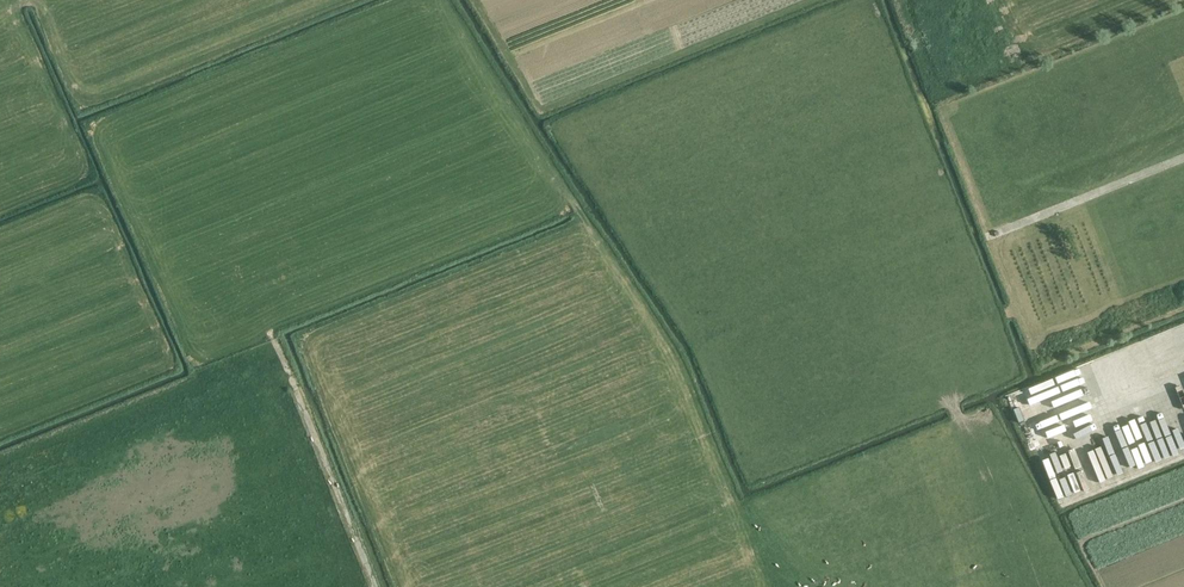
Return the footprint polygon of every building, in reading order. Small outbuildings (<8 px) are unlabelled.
[(1162,455),(1177,450),(1179,456),(1180,455),(1178,447),(1183,445),(1183,414),(1180,403),(1149,413),(1162,455)] [(1133,446),(1142,444),(1137,427),(1129,429),(1133,446)]
